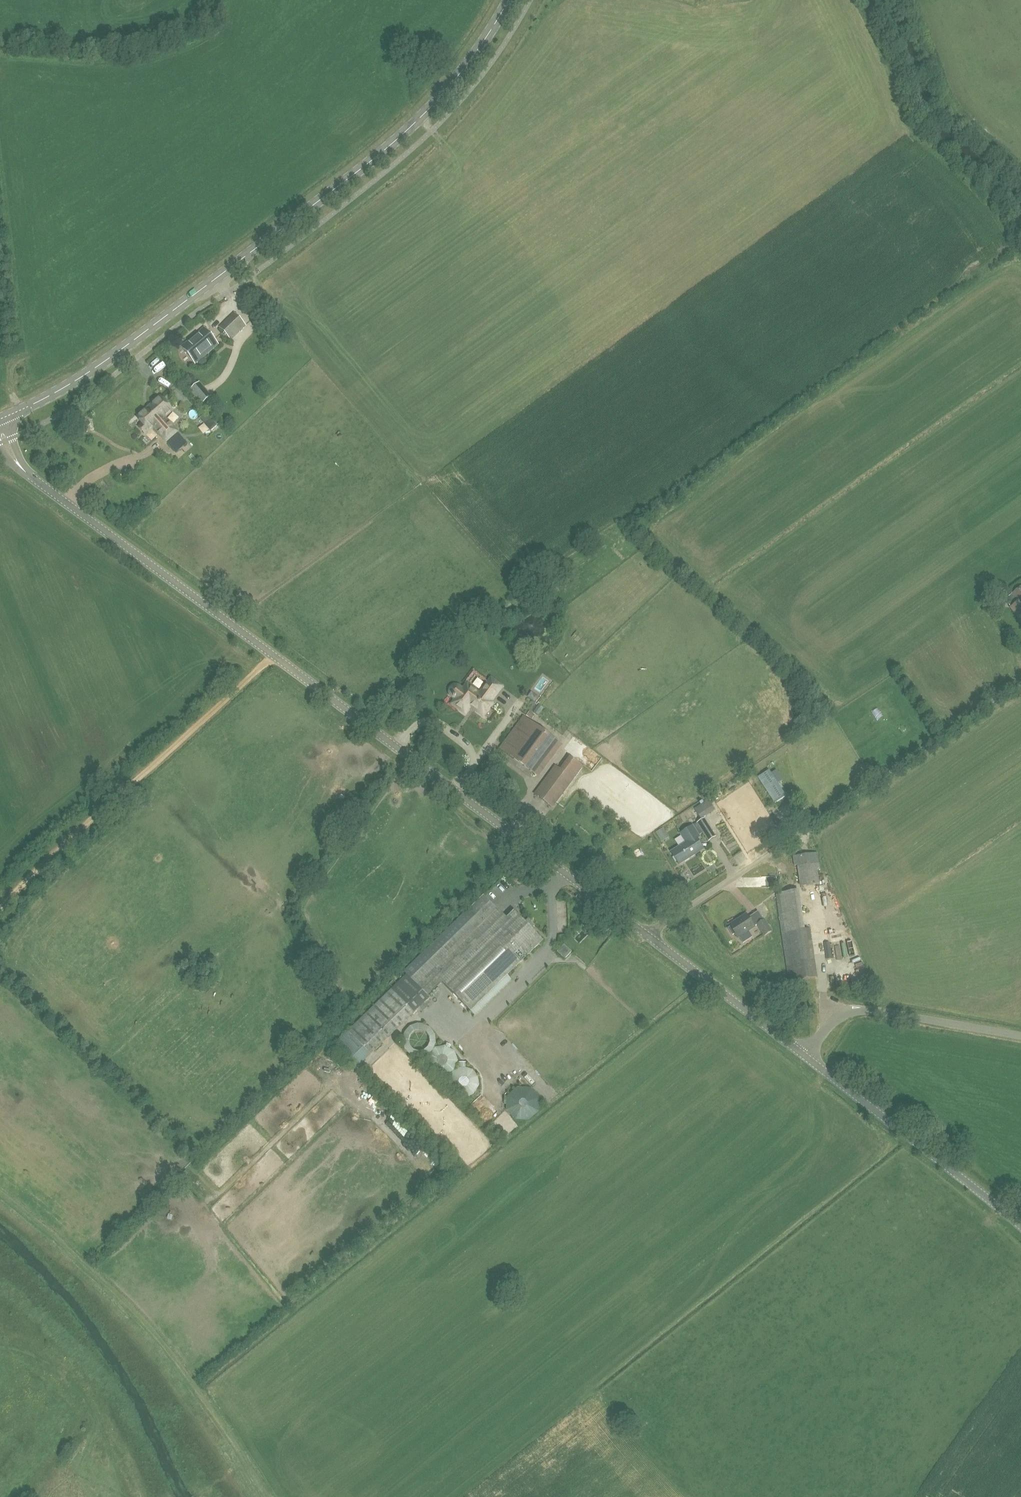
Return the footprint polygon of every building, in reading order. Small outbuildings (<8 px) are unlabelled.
[(230,340),(246,326),(235,314),(219,327),(230,340)] [(196,364),(218,345),(204,328),(181,347),(196,364)] [(201,405),(212,396),(199,382),(189,391),(201,405)] [(178,432),(166,418),(173,411),(160,397),(137,418),(142,424),(139,427),(146,435),(153,428),(166,443),(178,432)] [(206,413),(200,419),(205,424),(211,418),(206,413)] [(188,443),(181,436),(175,441),(182,449),(188,443)] [(1013,594),(1019,602),(1011,608),(1020,622),(1020,588),(1013,594)] [(490,701),(502,686),(491,679),(480,694),(467,684),(463,690),(459,687),(458,687),(457,686),(456,686),(455,686),(455,687),(454,687),(453,687),(453,688),(452,688),(452,689),(451,690),(451,691),(451,692),(451,693),(452,694),(453,695),(454,696),(453,697),(456,699),(453,703),(465,712),(470,705),(483,715),(492,703),(490,701)] [(532,720),(535,715),(530,711),(526,716),(532,720)] [(536,774),(558,744),(524,719),(501,748),(536,774)] [(592,760),(595,765),(602,762),(599,757),(592,760)] [(552,807),(582,767),(572,760),(563,772),(556,767),(536,794),(552,807)] [(714,800),(722,795),(720,791),(712,797),(714,800)] [(700,817),(714,809),(708,801),(695,809),(700,817)] [(807,805),(802,809),(808,816),(812,812),(807,805)] [(716,836),(705,819),(681,833),(687,843),(671,852),(679,864),(704,848),(696,837),(703,832),(709,841),(716,836)] [(656,832),(662,841),(668,837),(663,828),(656,832)] [(820,868),(817,853),(793,856),(795,866),(798,865),(801,886),(818,884),(816,869),(820,868)] [(804,930),(798,890),(777,894),(789,981),(817,977),(810,929),(804,930)] [(507,919),(490,902),(412,978),(408,973),(347,1032),(371,1056),(430,998),(428,996),(442,982),(470,1011),(542,941),(531,929),(533,927),(527,922),(526,924),(514,912),(507,919)] [(748,931),(754,927),(746,914),(730,925),(730,927),(728,928),(733,935),(735,933),(737,937),(739,937),(743,943),(752,937),(748,931)] [(765,936),(771,931),(764,920),(757,924),(765,936)] [(571,952),(564,946),(558,952),(565,959),(571,952)] [(329,1051),(324,1055),(339,1070),(343,1065),(329,1051)] [(474,1095),(482,1087),(469,1074),(461,1081),(474,1095)]
